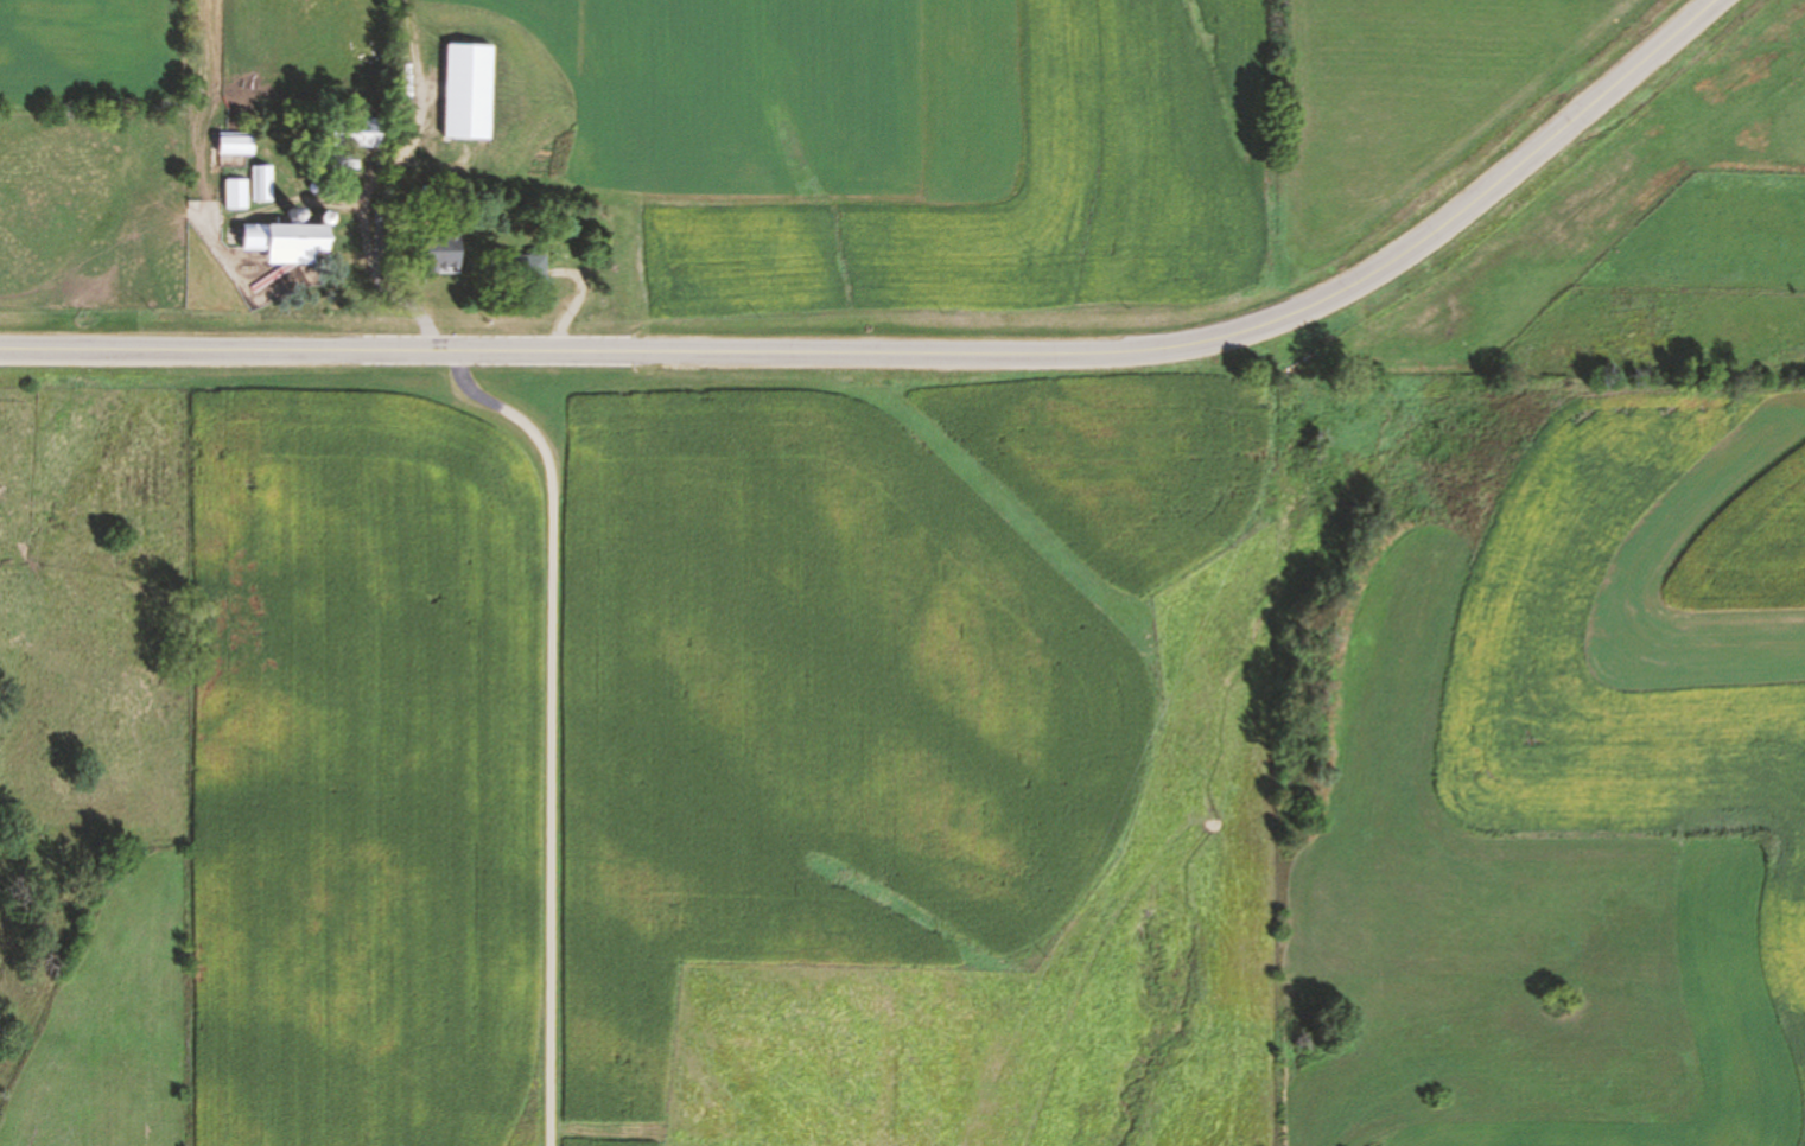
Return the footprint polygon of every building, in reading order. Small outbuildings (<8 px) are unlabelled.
[(495,45),(448,44),(446,138),(492,139),(495,45)] [(384,148),(384,123),(334,123),(334,148),(384,148)] [(255,155),(255,134),(220,134),(220,155),(255,155)] [(361,155),(328,155),(328,169),(361,169),(361,155)] [(256,201),(273,201),(273,167),(256,167),(256,201)] [(249,180),(227,180),(227,208),(249,208),(249,180)] [(243,250),(330,251),(330,226),(243,225),(243,250)] [(425,272),(461,273),(462,233),(426,233),(425,272)] [(547,256),(503,256),(503,281),(547,281),(547,256)]
